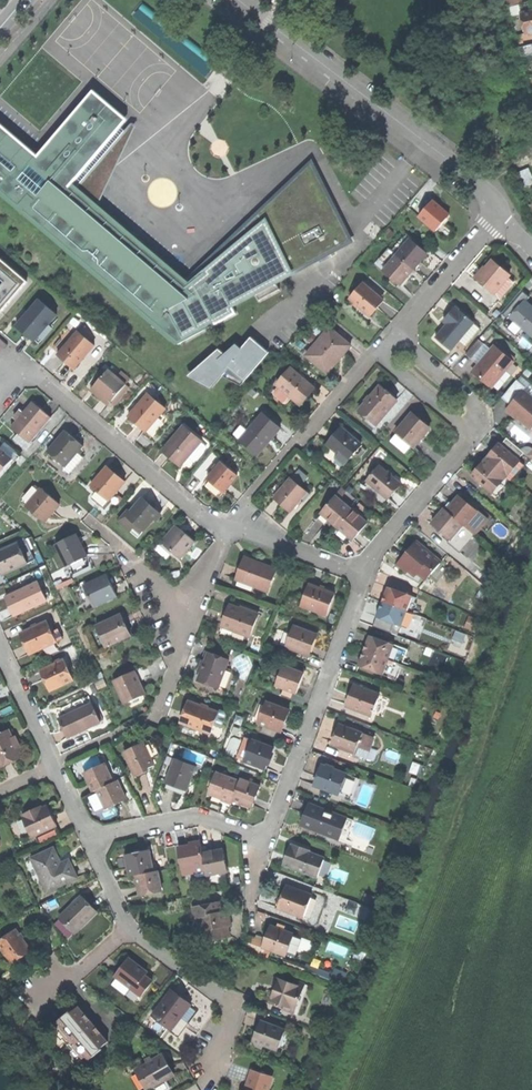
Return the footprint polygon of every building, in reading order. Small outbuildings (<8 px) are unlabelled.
[(527,35),(531,33),(531,12),(522,15),(527,35)] [(522,47),(524,56),(531,54),(531,44),(522,47)] [(93,91),(36,157),(70,186),(127,119),(108,103),(93,91)] [(350,241),(338,220),(340,218),(311,166),(185,283),(70,186),(36,157),(0,126),(0,190),(179,343),(195,325),(212,318),(215,324),(236,313),(232,305),(255,293),(259,300),(280,289),(276,281),(285,277),(283,274),(289,271),(291,274),(350,241)] [(418,215),(435,230),(441,223),(448,215),(432,200),(418,215)] [(397,255),(413,269),(420,261),(428,253),(411,239),(397,255)] [(407,277),(413,269),(397,255),(384,271),(400,285),(407,277)] [(16,291),(25,280),(0,259),(0,279),(6,282),(16,291)] [(476,279),(493,293),(509,274),(492,260),(483,270),(476,279)] [(25,287),(31,292),(40,281),(35,276),(25,287)] [(1,288),(11,297),(16,291),(6,282),(1,288)] [(350,297),(369,314),(375,307),(381,299),(363,283),(350,297)] [(11,297),(1,288),(0,289),(0,296),(7,302),(11,297)] [(25,334),(34,341),(57,314),(40,299),(16,326),(25,334)] [(531,335),(531,309),(523,301),(510,316),(531,335)] [(442,342),(450,349),(458,339),(472,322),(473,321),(454,305),(443,319),(447,322),(435,336),(442,342)] [(179,343),(215,324),(212,318),(195,325),(179,343)] [(479,327),(472,322),(458,339),(464,344),(479,327)] [(66,361),(74,368),(94,346),(79,332),(58,355),(66,361)] [(309,356),(328,372),(338,361),(351,345),(343,338),(340,341),(329,332),(309,356)] [(250,336),(245,341),(261,354),(245,372),(231,360),(220,374),(224,377),(228,372),(244,381),(269,352),(250,336)] [(465,353),(470,357),(483,342),(478,338),(465,353)] [(199,378),(209,387),(220,374),(231,360),(245,372),(261,354),(245,341),(240,348),(234,344),(225,355),(220,350),(197,377),(199,378)] [(470,357),(478,364),(491,349),(483,342),(470,357)] [(479,378),(490,386),(492,385),(504,370),(513,360),(494,344),(491,349),(478,364),(472,371),(479,378)] [(191,372),(197,377),(220,350),(218,348),(191,372)] [(277,385),(300,404),(307,397),(314,388),(291,368),(277,385)] [(509,374),(504,370),(492,385),(497,389),(509,374)] [(102,395),(111,402),(126,384),(110,371),(95,389),(102,395)] [(197,380),(199,378),(197,377),(191,372),(188,375),(190,377),(192,375),(197,380)] [(516,379),(528,389),(531,395),(531,387),(520,376),(516,379)] [(511,403),(523,389),(531,396),(531,395),(528,389),(516,379),(502,396),(511,403)] [(359,409),(378,425),(398,403),(379,386),(368,399),(359,409)] [(531,427),(531,426),(531,396),(523,389),(511,403),(507,408),(516,415),(531,427)] [(137,423),(146,431),(165,408),(147,393),(128,416),(137,423)] [(12,426),(29,442),(50,418),(40,409),(32,402),(12,426)] [(239,440),(256,454),(268,441),(280,427),(263,412),(239,440)] [(396,431),(413,447),(428,430),(420,422),(411,414),(396,431)] [(171,458),(180,466),(201,441),(183,426),(162,451),(171,458)] [(326,442),(346,459),(359,444),(339,427),(333,435),(326,442)] [(47,450),(65,466),(83,446),(75,439),(65,430),(47,450)] [(506,438),(500,445),(516,458),(522,451),(506,438)] [(189,468),(209,447),(204,442),(184,463),(189,468)] [(489,454),(485,459),(503,474),(516,458),(500,445),(495,452),(492,450),(489,454)] [(14,461),(0,449),(0,477),(14,461)] [(522,463),(516,458),(503,474),(509,479),(522,463)] [(474,476),(491,490),(503,474),(485,459),(481,464),(478,468),(479,469),(474,476)] [(215,485),(224,492),(239,475),(222,461),(207,478),(215,485)] [(366,480),(387,498),(393,492),(400,484),(379,465),(366,480)] [(91,485),(109,501),(125,482),(116,474),(107,466),(91,485)] [(282,505),(290,512),(307,493),(291,479),(274,498),(282,505)] [(26,506),(44,522),(51,513),(59,504),(41,489),(26,506)] [(453,502),(446,510),(463,524),(464,525),(477,510),(459,494),(453,502)] [(327,519),(336,526),(350,509),(334,496),(320,513),(327,519)] [(126,517),(143,531),(158,512),(150,505),(141,498),(126,517)] [(432,522),(451,538),(463,524),(446,510),(445,508),(439,515),(432,522)] [(336,526),(353,540),(360,531),(367,523),(350,509),(336,526)] [(489,519),(477,510),(464,525),(476,535),(489,519)] [(164,545),(181,558),(195,541),(187,535),(178,528),(164,545)] [(56,545),(66,567),(87,557),(83,547),(77,535),(56,545)] [(425,577),(427,579),(441,562),(416,541),(406,552),(395,565),(405,574),(408,570),(412,566),(418,571),(425,577)] [(3,573),(27,562),(18,542),(0,550),(0,567),(3,573)] [(235,579),(268,591),(277,569),(259,563),(244,557),(235,579)] [(472,561),(465,570),(489,590),(497,581),(472,561)] [(449,568),(441,562),(427,579),(425,577),(422,581),(433,587),(449,568)] [(414,575),(418,571),(412,566),(408,570),(414,575)] [(84,586),(93,607),(117,597),(112,586),(107,575),(84,586)] [(10,606),(14,616),(46,600),(38,582),(5,597),(10,606)] [(301,606),(327,615),(335,593),(321,589),(309,584),(301,606)] [(382,602),(407,611),(413,596),(388,587),(385,595),(382,602)] [(401,627),(407,611),(382,602),(380,610),(377,617),(401,627)] [(222,627),(250,637),(258,617),(247,613),(247,610),(230,604),(226,616),(222,627)] [(98,626),(107,645),(130,634),(126,625),(121,615),(98,626)] [(28,644),(32,652),(57,641),(47,620),(23,632),(28,644)] [(287,647),(309,655),(313,644),(316,634),(294,626),(287,647)] [(363,650),(388,660),(394,645),(369,635),(366,643),(363,650)] [(383,675),(388,660),(363,650),(360,658),(357,665),(383,675)] [(49,679),(53,689),(73,680),(64,660),(44,669),(49,679)] [(195,689),(215,696),(226,668),(206,661),(200,676),(195,689)] [(276,686),(297,693),(301,683),(304,674),(283,666),(276,686)] [(113,681),(123,700),(143,691),(138,681),(134,671),(113,681)] [(347,706),(372,715),(380,694),(354,685),(350,696),(347,706)] [(267,701),(259,723),(282,731),(286,720),(290,709),(267,701)] [(95,702),(92,703),(101,722),(104,721),(95,702)] [(64,728),(68,737),(101,722),(92,703),(59,718),(64,728)] [(188,712),(184,723),(212,733),(214,724),(219,712),(191,703),(188,712)] [(220,709),(219,712),(214,724),(223,727),(228,712),(220,709)] [(333,742),(355,751),(362,731),(340,723),(336,734),(333,742)] [(21,758),(15,745),(8,730),(0,734),(0,768),(21,758)] [(374,736),(362,731),(355,751),(354,754),(360,756),(361,754),(367,756),(374,736)] [(246,761),(267,769),(271,758),(275,748),(253,740),(246,761)] [(124,751),(135,775),(141,773),(146,770),(145,768),(153,764),(144,743),(124,751)] [(176,783),(187,788),(195,766),(175,759),(167,780),(176,783)] [(93,791),(96,789),(112,782),(103,763),(84,772),(89,782),(93,791)] [(315,783),(340,792),(347,773),(322,764),(319,774),(315,783)] [(222,798),(232,802),(233,800),(240,781),(220,773),(212,794),(222,798)] [(96,789),(106,809),(116,804),(126,799),(116,779),(112,782),(96,789)] [(241,779),(240,781),(233,800),(242,803),(252,807),(260,786),(241,779)] [(302,825),(336,838),(344,817),(310,804),(306,815),(302,825)] [(22,818),(32,838),(57,826),(52,816),(47,806),(22,818)] [(348,818),(344,817),(336,838),(340,840),(348,818)] [(318,875),(325,855),(291,842),(287,853),(283,862),(318,875)] [(176,848),(180,870),(205,865),(202,854),(200,843),(187,846),(176,848)] [(31,857),(46,891),(78,877),(73,868),(69,859),(60,863),(53,847),(31,857)] [(129,865),(131,876),(136,874),(154,871),(150,850),(127,854),(129,865)] [(213,852),(202,854),(205,865),(207,875),(228,870),(223,850),(213,852)] [(158,871),(154,871),(136,874),(138,887),(140,895),(162,891),(158,871)] [(304,917),(313,895),(297,888),(296,892),(286,888),(282,898),(279,906),(304,917)] [(63,914),(77,929),(97,911),(90,903),(82,896),(63,914)] [(215,901),(191,907),(195,925),(199,924),(202,935),(212,932),(213,938),(228,934),(224,920),(222,910),(218,911),(215,901)] [(264,945),(287,953),(294,934),(272,925),(268,936),(264,945)] [(10,960),(18,955),(28,947),(16,929),(0,940),(0,945),(10,960)] [(303,937),(294,934),(287,953),(296,957),(299,949),(303,937)] [(315,941),(303,937),(299,949),(310,953),(315,941)] [(260,955),(264,945),(249,939),(245,950),(260,955)] [(115,977),(141,996),(152,981),(144,975),(147,972),(138,966),(129,959),(115,977)] [(282,1009),(293,1013),(304,983),(293,979),(291,982),(273,976),(270,985),(274,986),(273,991),(269,989),(265,999),(274,1002),(284,1006),(282,1009)] [(152,1016),(168,1028),(188,1003),(181,997),(172,990),(152,1016)] [(191,1005),(188,1003),(168,1028),(171,1031),(191,1005)] [(62,1015),(54,1021),(86,1060),(100,1048),(99,1047),(106,1040),(77,1005),(70,1011),(68,1009),(62,1015)] [(257,1031),(253,1041),(256,1042),(264,1044),(276,1048),(282,1028),(260,1021),(257,1031)] [(285,1029),(282,1028),(276,1048),(279,1049),(285,1029)] [(139,1068),(150,1088),(163,1080),(172,1076),(167,1068),(160,1055),(139,1068)] [(270,1083),(264,1081),(266,1073),(251,1069),(249,1077),(251,1078),(248,1087),(242,1085),(237,1084),(235,1089),(268,1089),(270,1083)] [(243,1081),(242,1085),(248,1087),(251,1078),(249,1077),(245,1076),(243,1081)] [(163,1080),(150,1088),(151,1089),(168,1089),(169,1089),(163,1080)]
